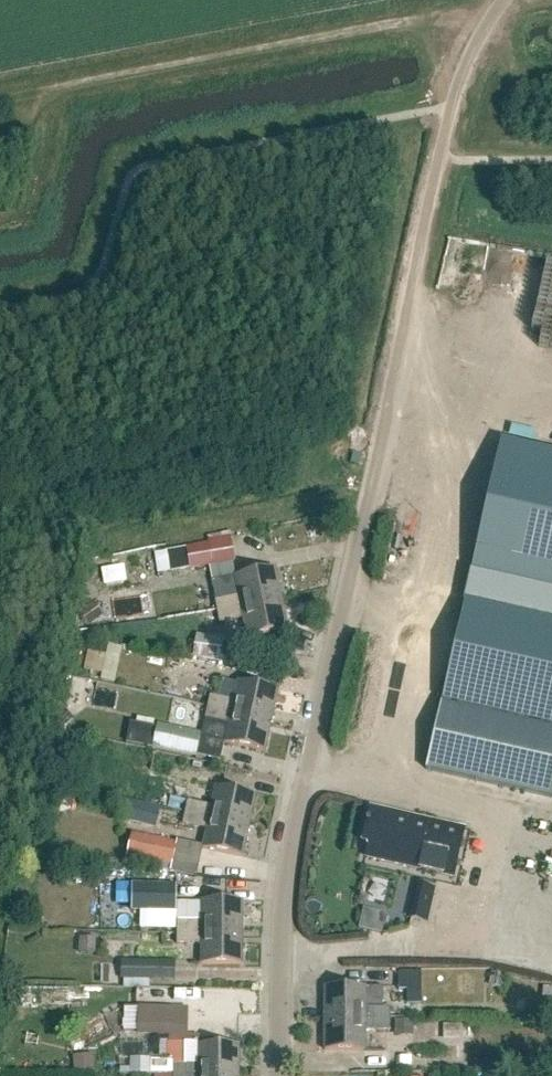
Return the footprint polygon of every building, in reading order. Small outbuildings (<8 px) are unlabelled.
[(501,441),(426,769),(551,798),(551,452),(501,441)] [(170,572),(210,566),(207,543),(167,549),(170,572)] [(217,613),(280,600),(274,569),(235,577),(239,596),(214,601),(217,613)] [(280,600),(217,613),(219,625),(243,620),(247,639),(287,632),(280,600)] [(94,602),(81,611),(91,624),(104,615),(94,602)] [(228,661),(231,640),(194,635),(191,656),(228,661)] [(110,644),(107,655),(124,659),(126,648),(110,644)] [(207,708),(270,722),(277,690),(238,682),(234,701),(210,696),(207,708)] [(264,753),(270,722),(207,708),(205,720),(229,725),(225,745),(264,753)] [(195,757),(200,733),(157,724),(152,747),(195,757)] [(185,813),(248,827),(255,796),(216,787),(212,807),(169,798),(167,807),(185,811),(185,813)] [(130,799),(125,818),(142,823),(147,803),(130,799)] [(465,829),(371,808),(368,821),(365,820),(365,823),(367,824),(367,825),(363,827),(361,837),(364,840),(363,844),(369,845),(367,858),(453,878),(465,829)] [(241,858),(248,827),(185,813),(182,825),(207,830),(202,850),(241,858)] [(172,857),(176,843),(131,832),(126,857),(170,867),(172,857)] [(170,867),(169,871),(199,877),(202,864),(172,857),(170,867)] [(132,885),(131,911),(177,912),(177,886),(132,885)] [(178,934),(241,935),(242,904),(203,904),(203,924),(178,924),(178,934)] [(369,910),(364,924),(383,930),(388,916),(369,910)] [(241,966),(241,935),(178,934),(178,945),(203,945),(203,966),(241,966)] [(120,980),(150,981),(150,961),(120,960),(120,980)] [(397,972),(397,986),(405,987),(406,1004),(421,1003),(421,987),(421,972),(397,972)] [(491,973),(488,986),(501,989),(503,976),(491,973)] [(325,1019),(391,1020),(391,1008),(365,1008),(366,988),(325,987),(325,1019)] [(188,1008),(166,1008),(137,1007),(136,1034),(165,1035),(165,1021),(188,1022),(188,1008)] [(391,1031),(391,1020),(325,1019),(325,1051),(365,1051),(365,1031),(391,1031)] [(395,1020),(395,1033),(413,1033),(413,1021),(395,1020)] [(238,1047),(200,1047),(200,1067),(174,1067),(174,1075),(238,1075),(238,1047)] [(174,1058),(131,1057),(131,1072),(159,1073),(158,1075),(174,1075),(174,1058)] [(93,1060),(73,1062),(74,1075),(94,1073),(93,1060)]
